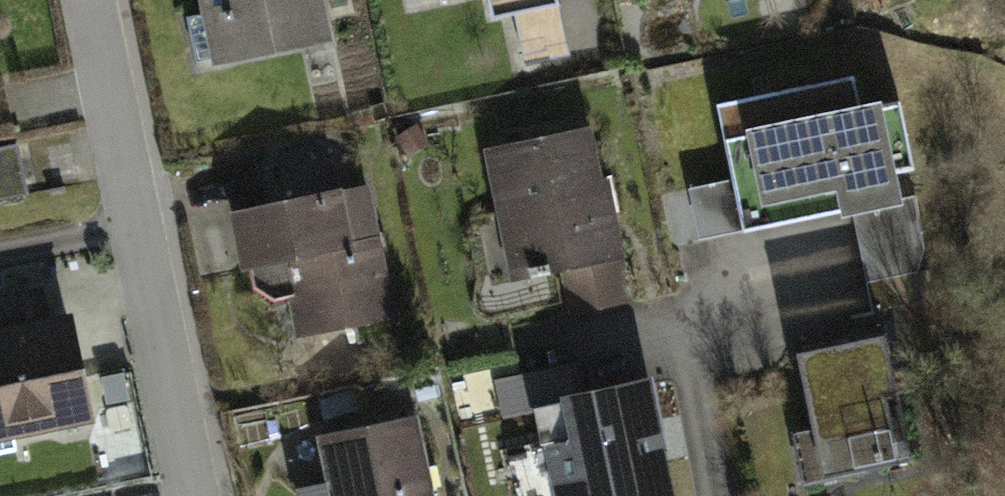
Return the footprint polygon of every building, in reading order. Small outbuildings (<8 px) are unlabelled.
[(218,72),(338,49),(329,0),(204,0),(218,72)] [(458,29),(538,17),(546,66),(598,58),(589,0),(453,0),(458,29)] [(745,161),(735,163),(754,255),(861,233),(832,93),(735,113),(745,161)] [(593,139),(491,158),(516,289),(630,268),(616,193),(604,196),(593,139)] [(29,195),(19,145),(0,149),(0,200),(29,195)] [(356,207),(236,226),(244,275),(300,265),(313,340),(399,325),(384,230),(360,234),(356,207)] [(0,308),(0,447),(99,430),(82,327),(60,331),(54,298),(0,308)] [(814,446),(796,450),(805,494),(918,472),(894,349),(798,368),(814,446)] [(583,376),(487,398),(496,446),(553,438),(550,422),(591,414),(583,376)] [(550,422),(553,438),(564,495),(670,495),(652,402),(591,414),(550,422)] [(330,449),(339,495),(439,495),(426,430),(330,449)]
